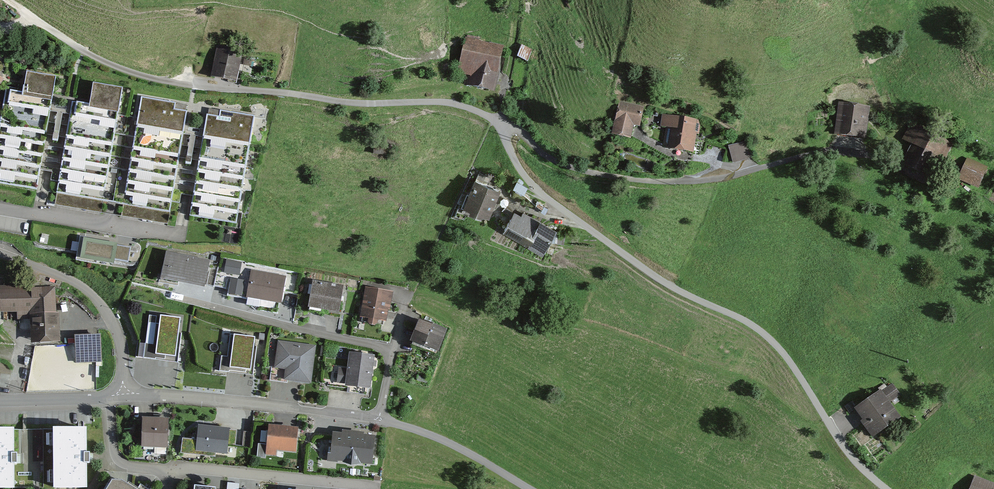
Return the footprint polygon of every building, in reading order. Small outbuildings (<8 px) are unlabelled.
[(502,49),(467,42),(459,77),(477,81),(475,88),(492,92),(502,49)] [(241,58),(218,54),(213,79),(236,84),(241,58)] [(27,73),(24,96),(6,93),(0,127),(0,189),(38,196),(58,79),(27,73)] [(105,208),(125,92),(95,87),(91,110),(73,107),(58,200),(105,208)] [(170,219),(190,103),(143,95),(123,211),(170,219)] [(871,107),(842,103),(837,138),(865,142),(871,107)] [(641,112),(621,106),(612,138),(632,144),(641,112)] [(237,224),(254,119),(208,111),(191,216),(237,224)] [(699,122),(674,118),(669,151),(694,155),(699,122)] [(951,146),(924,132),(905,167),(931,181),(951,146)] [(748,141),(728,148),(734,166),(754,159),(748,141)] [(989,170),(969,162),(960,183),(980,191),(989,170)] [(501,194),(475,182),(461,213),(487,224),(501,194)] [(554,232),(516,212),(504,235),(542,254),(554,232)] [(136,249),(80,239),(75,263),(131,273),(136,249)] [(210,264),(167,255),(162,282),(205,290),(210,264)] [(286,279),(253,272),(247,297),(281,305),(286,279)] [(344,292),(313,285),(307,309),(339,316),(344,292)] [(0,290),(0,315),(31,313),(33,343),(58,342),(56,288),(0,290)] [(392,296),(368,291),(361,321),(386,327),(392,296)] [(183,319),(160,316),(154,355),(177,358),(183,319)] [(445,334),(419,323),(411,344),(437,354),(445,334)] [(258,335),(233,331),(227,373),(252,376),(258,335)] [(100,338),(75,338),(76,362),(101,362),(100,338)] [(315,348),(278,343),(275,369),(285,370),(284,381),(310,384),(315,348)] [(375,358),(350,355),(345,389),(370,392),(375,358)] [(895,387),(886,392),(891,400),(900,394),(895,387)] [(882,393),(854,412),(872,439),(900,420),(882,393)] [(169,422),(143,422),(143,450),(169,450),(169,422)] [(0,426),(0,488),(14,488),(13,426),(0,426)] [(300,429),(271,426),(267,456),(278,457),(279,452),(297,455),(300,429)] [(86,427),(52,427),(53,487),(87,487),(86,427)] [(230,429),(200,427),(198,452),(228,455),(230,429)] [(375,439),(332,434),(329,458),(372,463),(375,439)] [(113,478),(106,488),(132,488),(113,478)] [(976,478),(972,488),(993,488),(993,484),(976,478)]
